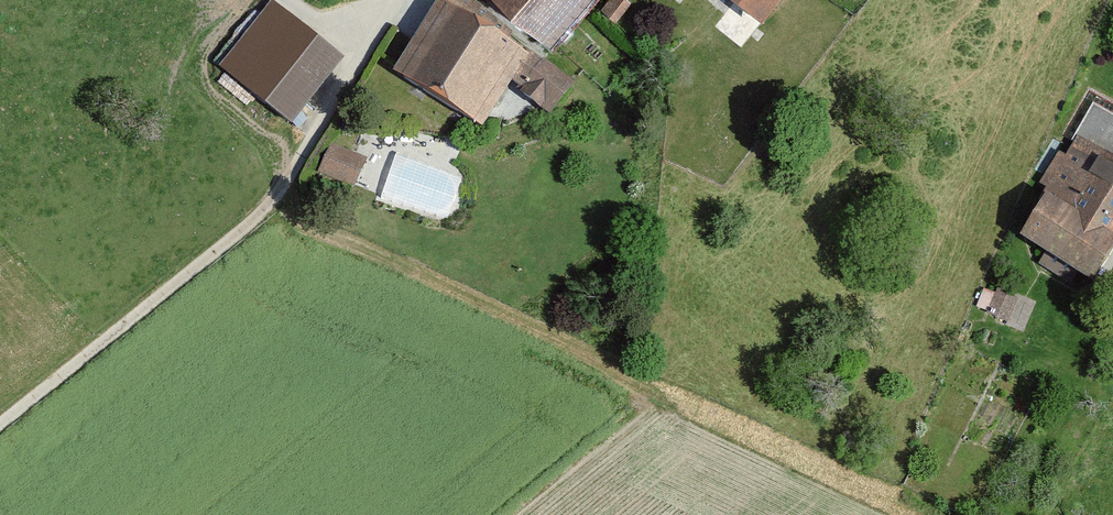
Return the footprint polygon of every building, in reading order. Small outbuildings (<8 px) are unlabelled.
[(217,63),(290,121),(342,56),(271,0),(267,0),(217,63)] [(439,0),(434,0),(388,73),(479,128),(504,88),(552,118),(574,82),(439,0)] [(548,42),(586,0),(501,0),(548,42)] [(759,22),(777,0),(732,0),(759,22)] [(1079,138),(1018,237),(1091,282),(1112,249),(1112,159),(1079,138)] [(330,139),(319,170),(354,183),(366,152),(330,139)] [(462,172),(395,146),(377,194),(444,219),(462,172)] [(1030,322),(1038,298),(990,282),(982,307),(1030,322)]
